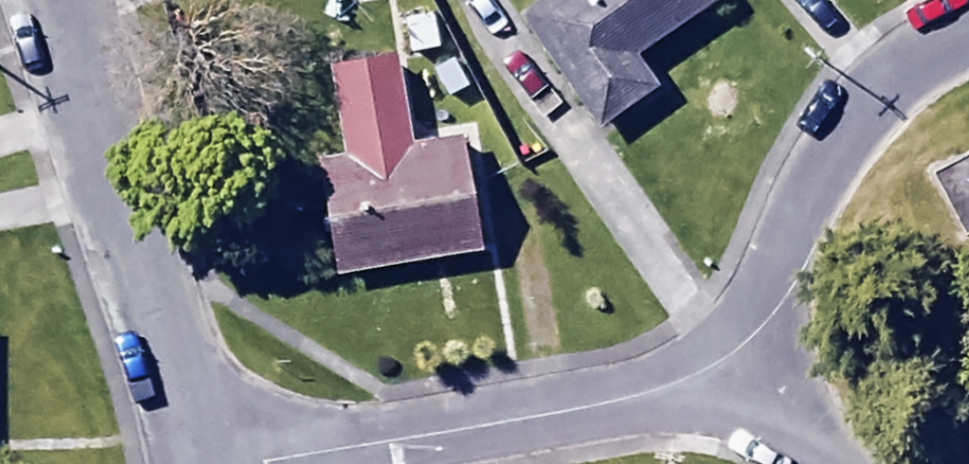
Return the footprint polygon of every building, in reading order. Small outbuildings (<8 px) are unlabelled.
[(579,86),(711,0),(523,0),(579,86)] [(401,37),(329,46),(342,145),(302,150),(316,259),(475,239),(462,128),(413,134),(401,37)]
